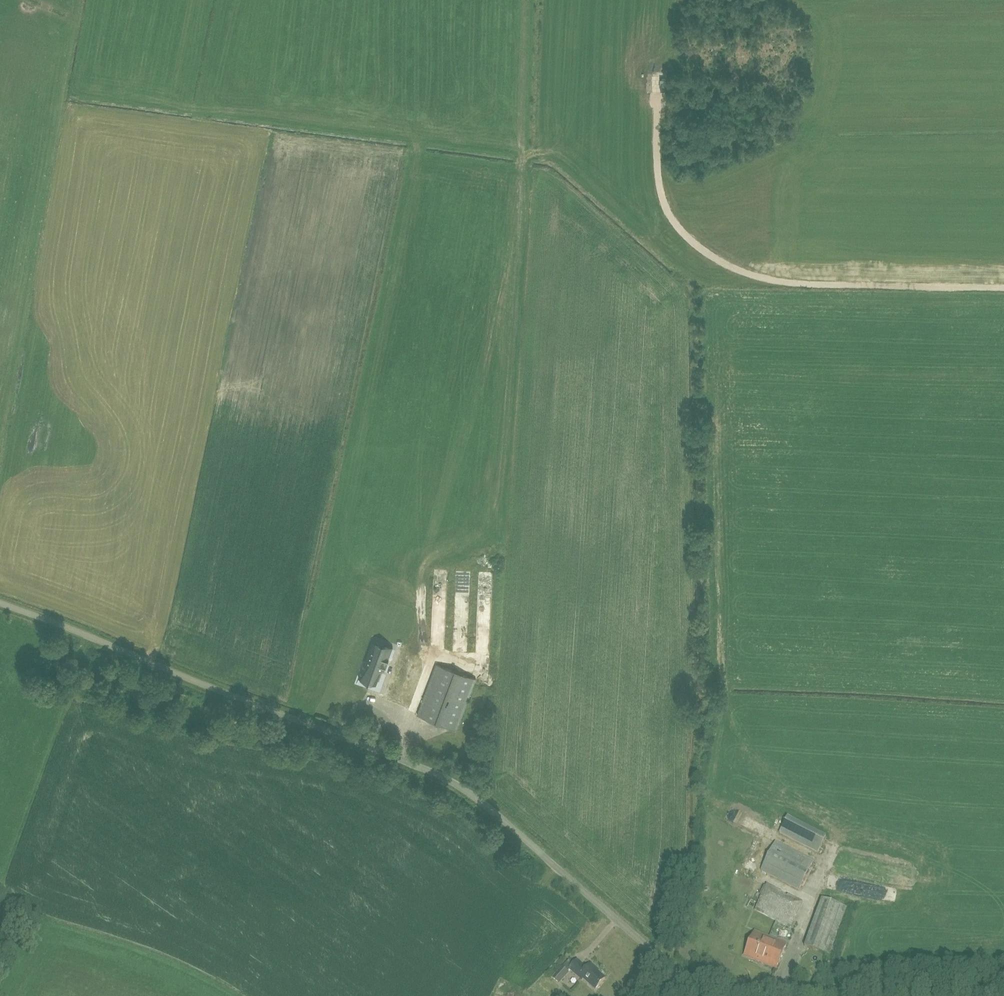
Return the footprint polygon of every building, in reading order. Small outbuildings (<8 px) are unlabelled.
[(436,587),(435,635),(446,636),(447,588),(436,587)] [(382,671),(382,669),(384,669),(386,666),(387,666),(389,660),(388,659),(391,650),(377,644),(375,644),(374,643),(374,644),(371,653),(367,663),(365,662),(360,676),(377,683),(382,671)] [(458,730),(478,679),(436,663),(417,715),(458,730)] [(779,832),(818,852),(826,836),(787,817),(779,832)] [(775,841),(761,870),(799,889),(813,861),(775,841)] [(850,894),(850,887),(845,887),(845,878),(832,877),(831,887),(841,887),(841,894),(850,894)] [(789,928),(803,903),(767,884),(753,910),(789,928)] [(846,907),(822,898),(805,946),(829,955),(846,907)] [(744,955),(760,961),(776,968),(786,944),(754,931),(744,955)] [(595,989),(605,978),(595,969),(595,968),(590,964),(586,968),(577,960),(570,968),(582,979),(583,978),(595,989)] [(569,973),(562,966),(552,976),(559,984),(569,973)]
